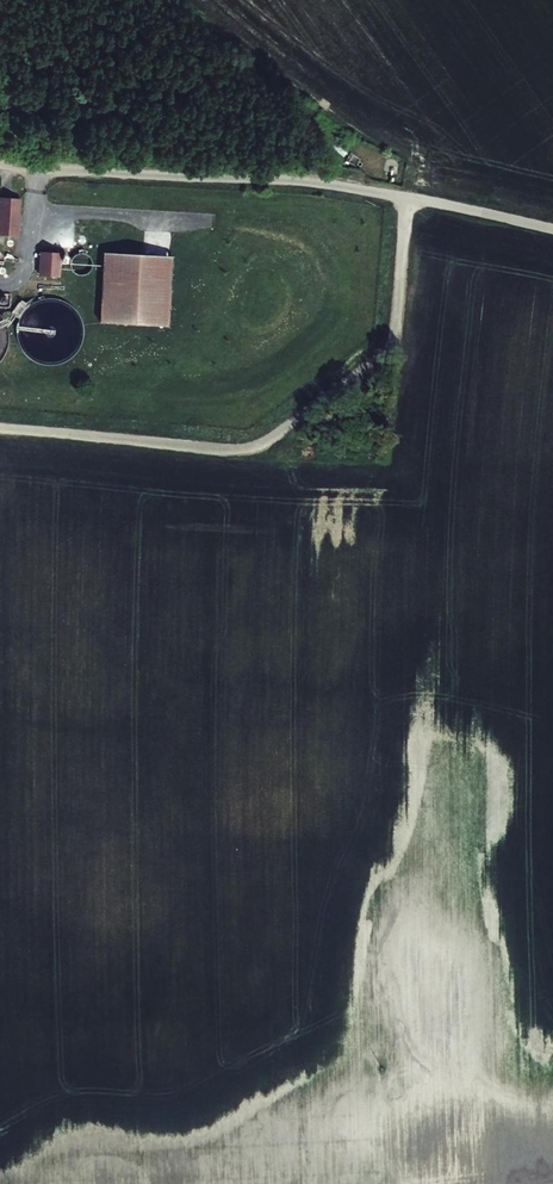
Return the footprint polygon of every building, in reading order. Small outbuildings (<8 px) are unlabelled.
[(0,196),(0,234),(20,235),(22,197),(0,196)] [(40,273),(59,274),(60,251),(41,250),(40,273)] [(71,269),(74,272),(77,274),(81,274),(85,273),(89,271),(91,268),(93,264),(93,260),(91,256),(89,253),(85,251),(81,250),(77,250),(74,252),(71,254),(69,258),(68,262),(69,266),(71,269)] [(173,254),(104,251),(101,323),(169,326),(173,254)] [(5,352),(9,340),(8,327),(3,315),(0,312),(0,359),(5,352)]
